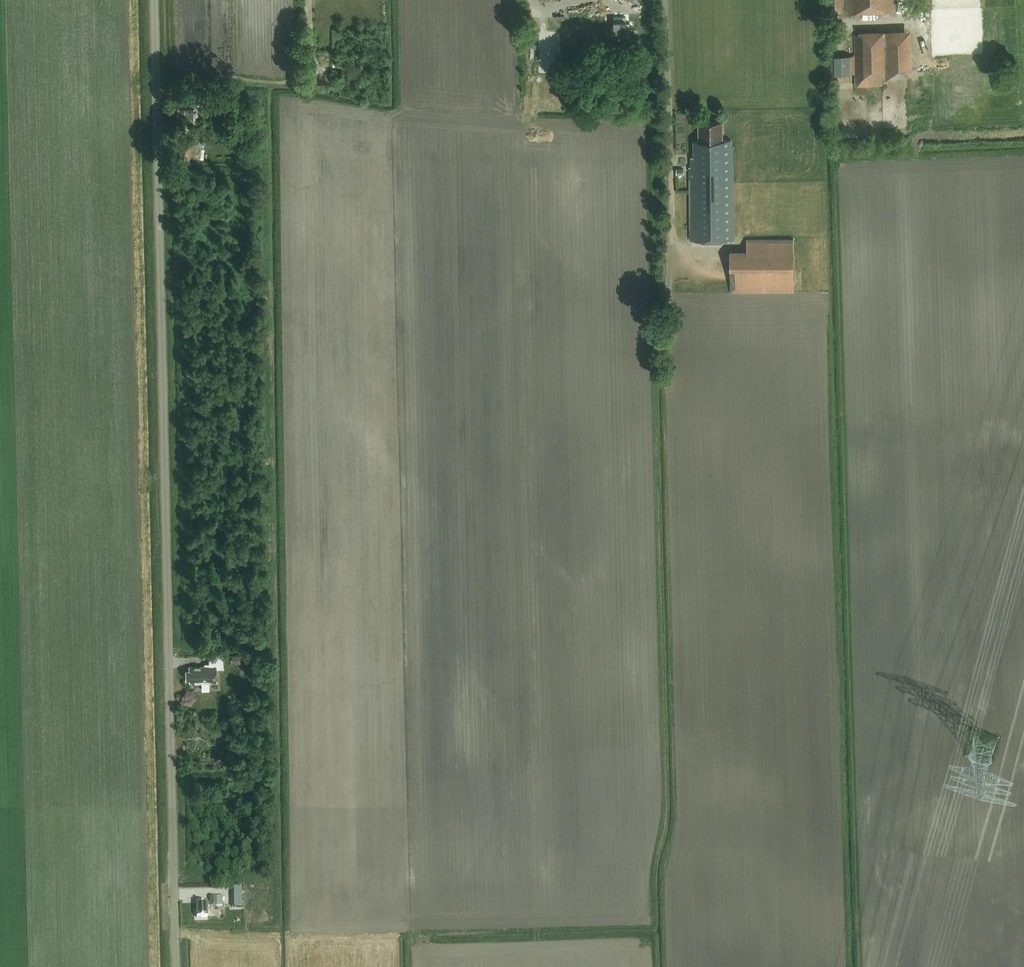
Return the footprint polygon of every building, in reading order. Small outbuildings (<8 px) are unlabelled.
[(895,8),(894,0),(828,0),(829,11),(895,8)] [(885,70),(901,70),(900,28),(857,29),(858,84),(885,84),(885,70)] [(855,55),(830,56),(830,74),(855,74),(855,55)] [(176,99),(177,117),(193,117),(193,107),(208,106),(208,96),(206,96),(206,91),(193,91),(193,98),(176,99)] [(721,138),(721,118),(697,119),(697,138),(692,138),(692,154),(689,154),(690,164),(688,164),(689,238),(732,238),(731,146),(729,145),(729,137),(721,138)] [(196,158),(197,144),(181,143),(180,157),(196,158)] [(729,291),(793,290),(793,238),(746,238),(746,249),(729,249),(729,291)] [(189,670),(186,670),(186,679),(189,679),(189,681),(195,681),(195,682),(202,682),(202,688),(210,688),(209,682),(217,682),(217,669),(224,669),(223,654),(217,654),(217,663),(205,664),(205,666),(189,666),(189,670)] [(232,663),(240,663),(240,655),(232,655),(232,663)] [(223,896),(216,896),(209,896),(209,901),(196,902),(196,916),(213,916),(213,905),(223,905),(223,896)] [(234,907),(242,907),(241,897),(233,897),(234,907)]
